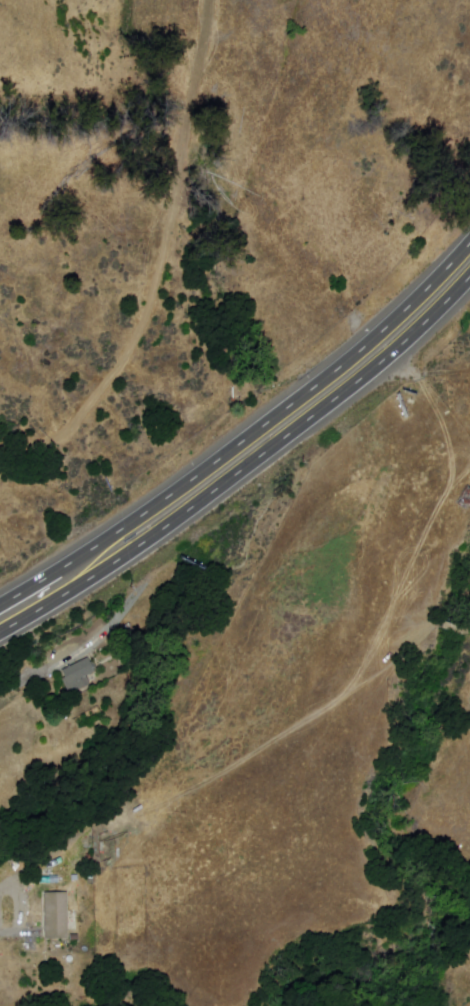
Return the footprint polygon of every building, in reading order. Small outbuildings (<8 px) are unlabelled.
[(467,510),(469,502),(469,490),(465,488),(458,507),(467,510)] [(92,685),(88,677),(97,673),(91,660),(64,672),(68,681),(64,683),(70,696),(92,685)] [(70,894),(71,941),(47,942),(46,894),(70,894)]
